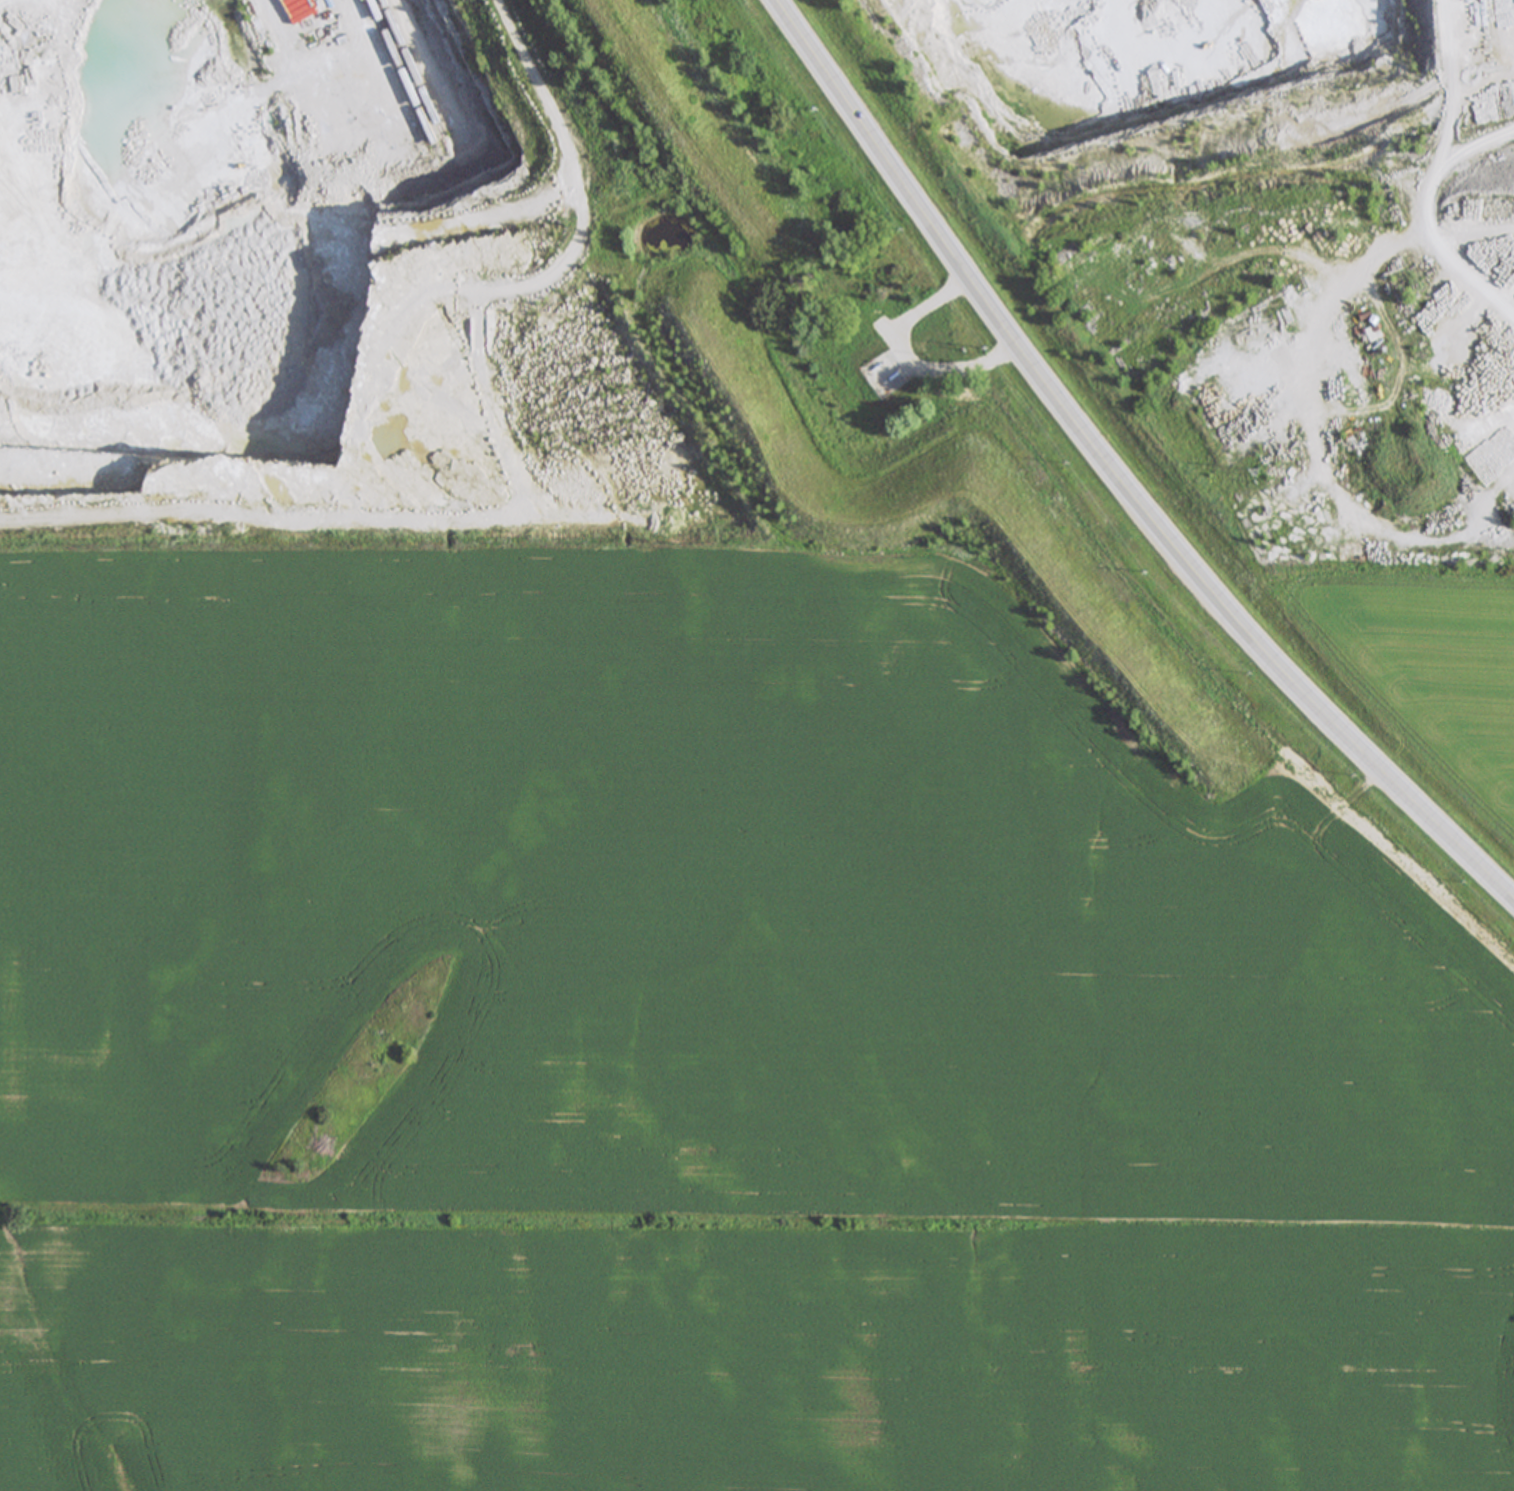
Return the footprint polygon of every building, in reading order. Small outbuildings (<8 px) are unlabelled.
[(871,390),(894,379),(880,351),(857,362),(871,390)]
